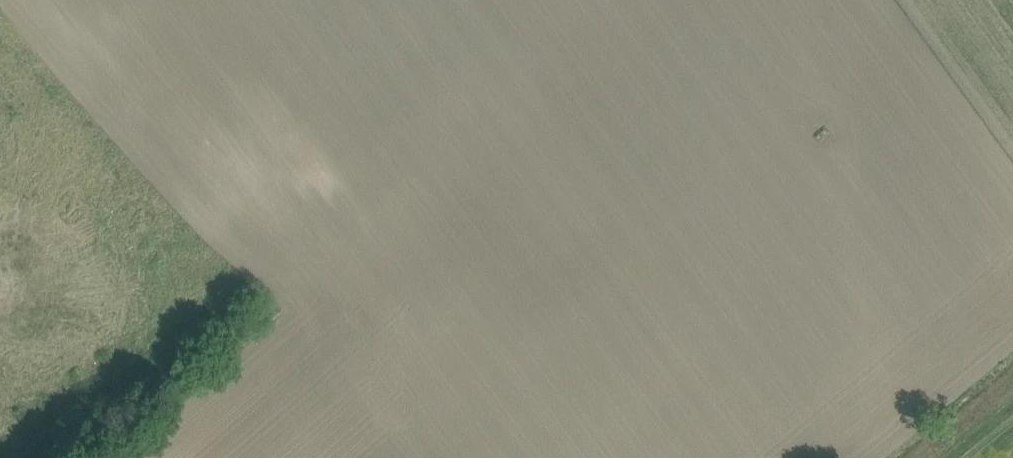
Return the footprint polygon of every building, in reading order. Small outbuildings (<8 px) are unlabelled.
[(122,356),(114,361),(126,379),(134,373),(122,356)]
